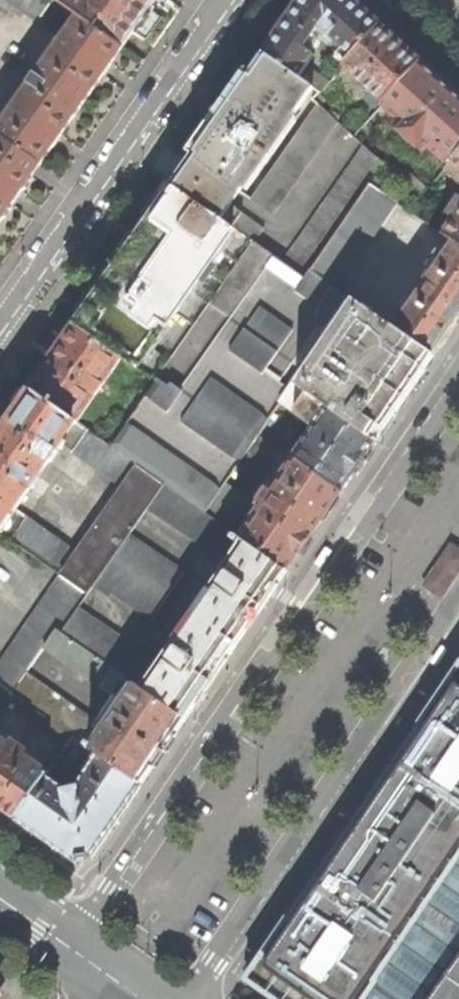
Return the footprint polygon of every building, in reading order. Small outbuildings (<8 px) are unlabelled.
[(123,46),(58,0),(11,0),(63,37),(39,72),(84,104),(106,71),(123,46)] [(156,0),(58,0),(123,46),(133,32),(146,40),(155,28),(163,17),(150,8),(156,0)] [(264,52),(298,76),(313,54),(305,48),(318,28),(325,33),(329,34),(352,55),(381,24),(354,0),(300,0),(295,7),(288,17),(282,12),(272,26),(279,30),(264,52)] [(402,43),(381,24),(352,55),(343,65),(384,102),(420,60),(402,43)] [(215,122),(172,183),(233,226),(253,239),(254,241),(264,226),(231,203),(312,86),(298,76),(264,52),(215,122)] [(420,60),(384,102),(382,103),(401,119),(395,126),(420,149),(426,143),(448,163),(450,161),(458,151),(458,96),(453,91),(420,60)] [(84,104),(39,72),(0,127),(0,133),(41,162),(69,124),(84,104)] [(337,121),(316,101),(249,198),(272,214),(337,121)] [(41,162),(0,133),(0,222),(16,198),(41,162)] [(364,143),(283,261),(305,276),(311,268),(337,286),(396,201),(369,182),(384,161),(364,143)] [(450,161),(458,170),(458,151),(450,161)] [(87,304),(73,323),(122,356),(135,366),(233,226),(172,183),(162,197),(121,256),(87,304)] [(443,233),(452,239),(458,244),(458,210),(443,233)] [(156,380),(111,444),(165,482),(206,510),(259,432),(281,399),(294,382),(292,381),(301,368),(292,360),(317,324),(320,323),(325,323),(333,327),(353,297),(337,286),(311,268),(305,276),(283,261),(254,241),(253,239),(153,378),(156,380)] [(452,239),(427,276),(430,278),(422,290),(419,288),(394,325),(435,353),(458,317),(458,244),(452,239)] [(385,425),(435,353),(394,325),(353,297),(333,327),(294,382),(376,439),(385,425)] [(51,356),(29,387),(77,420),(122,356),(73,323),(51,356)] [(358,466),(376,439),(294,382),(281,399),(317,425),(295,456),(296,456),(342,489),(358,466)] [(29,387),(14,408),(0,429),(0,531),(60,573),(87,592),(96,579),(129,533),(148,506),(165,482),(111,444),(77,420),(29,387)] [(316,526),(342,489),(296,456),(275,486),(270,483),(256,502),(261,506),(241,534),(288,567),(316,526)] [(270,594),(288,567),(241,534),(230,527),(210,513),(206,510),(165,482),(148,506),(228,560),(159,662),(77,606),(60,630),(122,673),(134,680),(186,716),(194,705),(270,594)] [(230,527),(248,502),(227,488),(210,513),(230,527)] [(129,533),(96,579),(151,617),(183,570),(129,533)] [(441,595),(458,568),(458,548),(451,543),(424,583),(441,595)] [(87,592),(60,573),(0,658),(0,685),(10,692),(24,672),(42,646),(55,627),(60,630),(77,606),(87,592)] [(288,596),(291,598),(303,580),(296,576),(287,589),(284,594),(288,596)] [(109,690),(122,673),(60,630),(55,627),(42,646),(109,690)] [(448,647),(445,645),(432,663),(439,667),(448,654),(451,650),(448,647)] [(248,973),(248,978),(278,998),(365,998),(366,997),(369,998),(458,998),(458,664),(248,973)] [(162,752),(186,716),(134,680),(103,726),(24,672),(10,692),(72,735),(141,783),(162,752)] [(50,840),(77,859),(91,857),(141,783),(72,735),(47,770),(14,816),(50,840)] [(14,816),(47,770),(22,754),(25,750),(13,741),(10,746),(0,738),(0,806),(14,816)]
